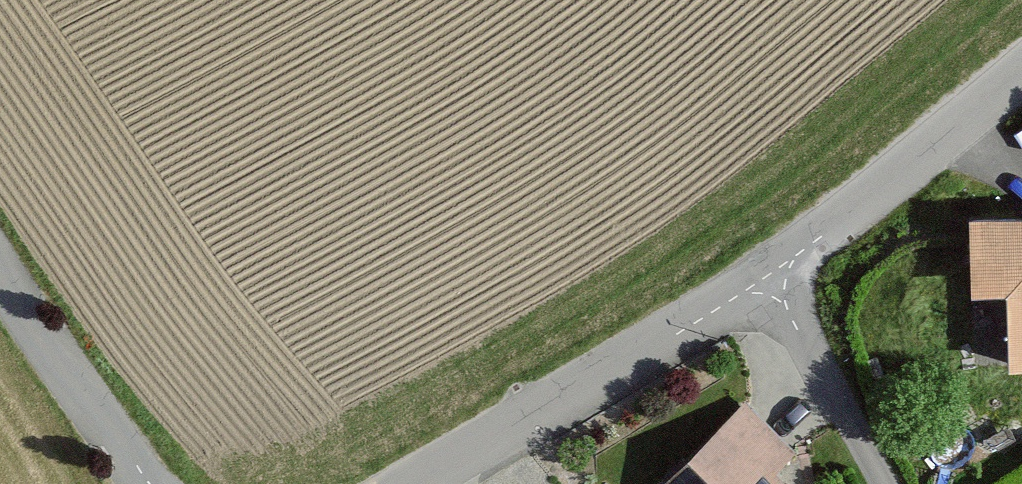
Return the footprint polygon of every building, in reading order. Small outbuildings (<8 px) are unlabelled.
[(973,215),(973,293),(1004,293),(1005,365),(1021,365),(1021,215),(973,215)] [(745,395),(652,483),(791,483),(772,464),(793,444),(745,395)]
